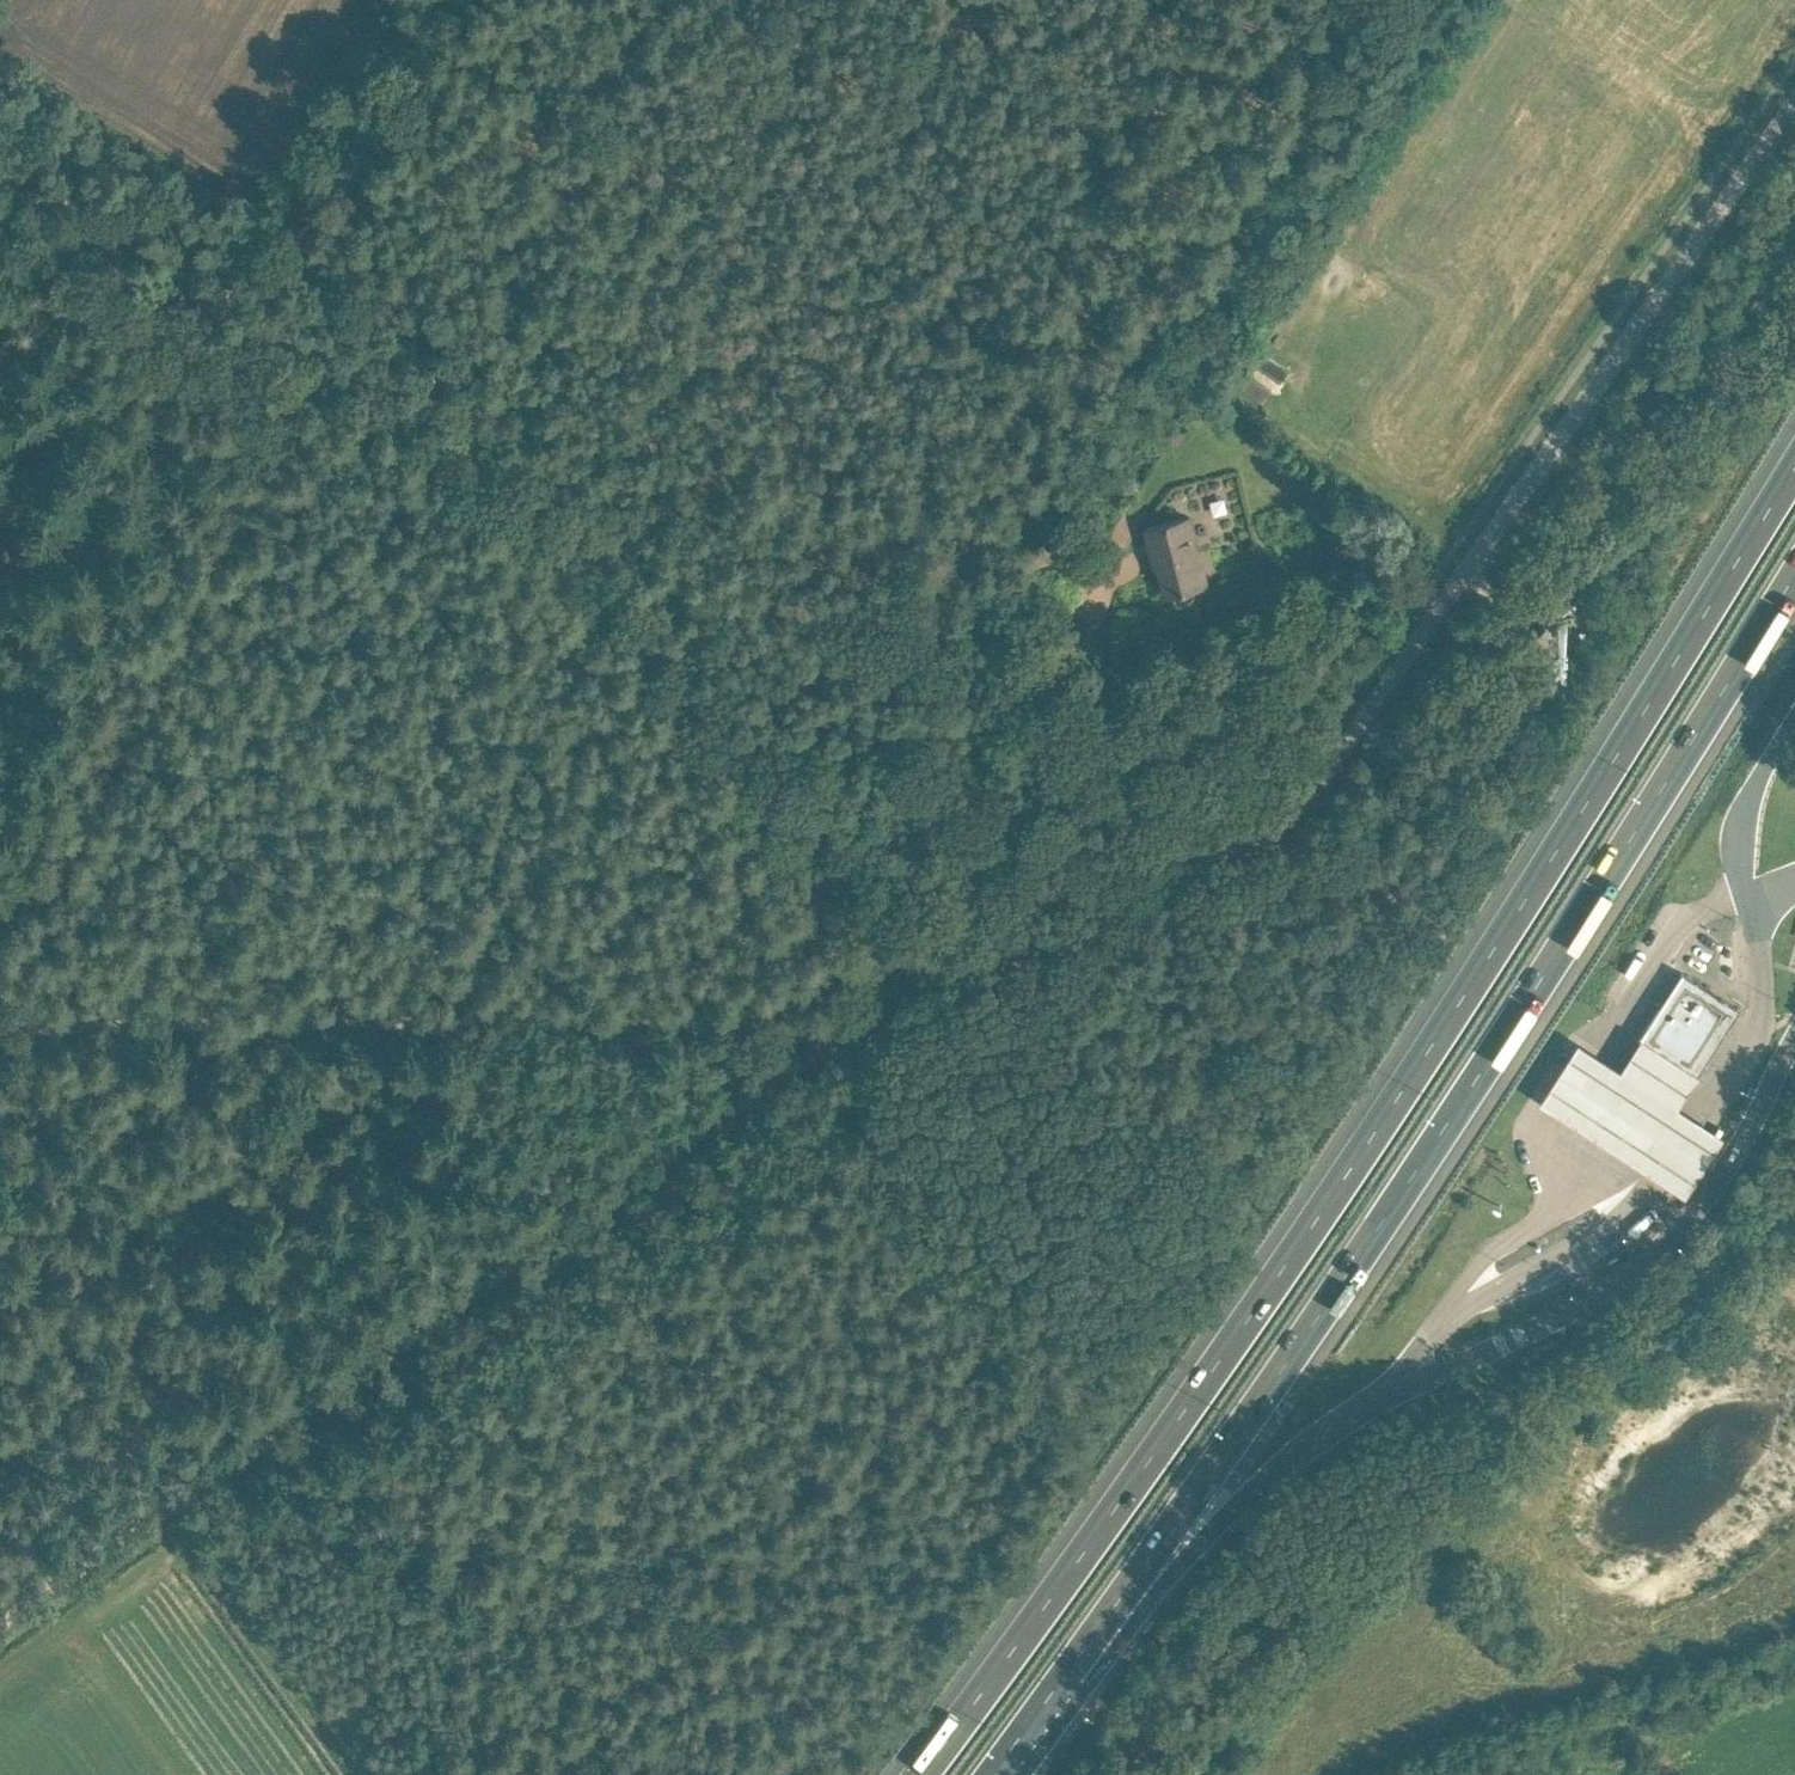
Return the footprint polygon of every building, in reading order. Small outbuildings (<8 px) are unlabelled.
[(1200,586),(1192,553),(1197,552),(1188,516),(1145,527),(1149,543),(1153,542),(1166,594),(1174,592),(1176,598),(1181,601),(1192,599),(1195,593),(1193,588),(1200,586)] [(1564,643),(1548,627),(1547,626),(1537,636),(1554,653),(1564,643)] [(1683,971),(1640,1039),(1645,1042),(1697,1075),(1740,1008),(1683,971)] [(1582,1048),(1542,1108),(1688,1201),(1725,1141),(1681,1113),(1703,1079),(1697,1075),(1645,1042),(1624,1074),(1582,1048)]
